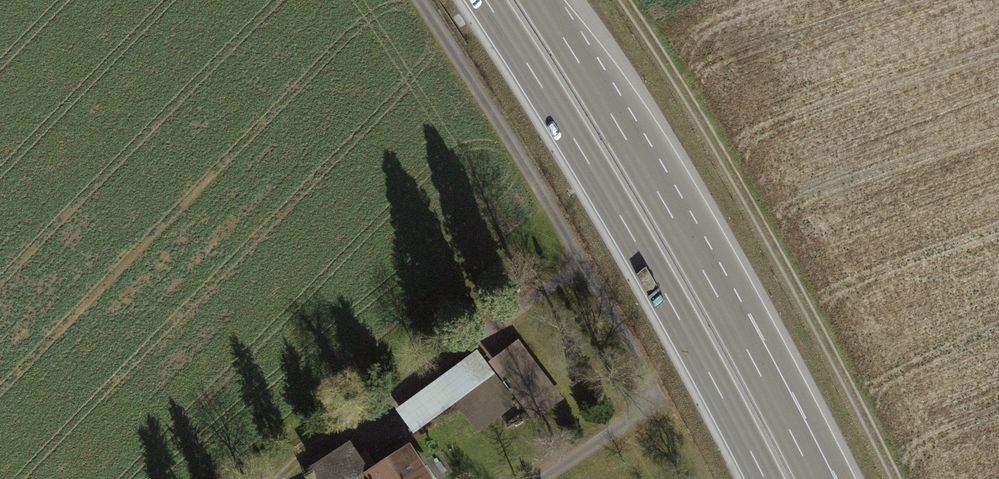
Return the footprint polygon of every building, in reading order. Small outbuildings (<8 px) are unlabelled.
[(458,399),(478,430),(522,401),(534,419),(566,399),(524,335),(488,358),(483,350),(397,405),(413,429),(458,399)] [(410,449),(389,464),(367,435),(331,461),(344,478),(432,478),(410,449)]
